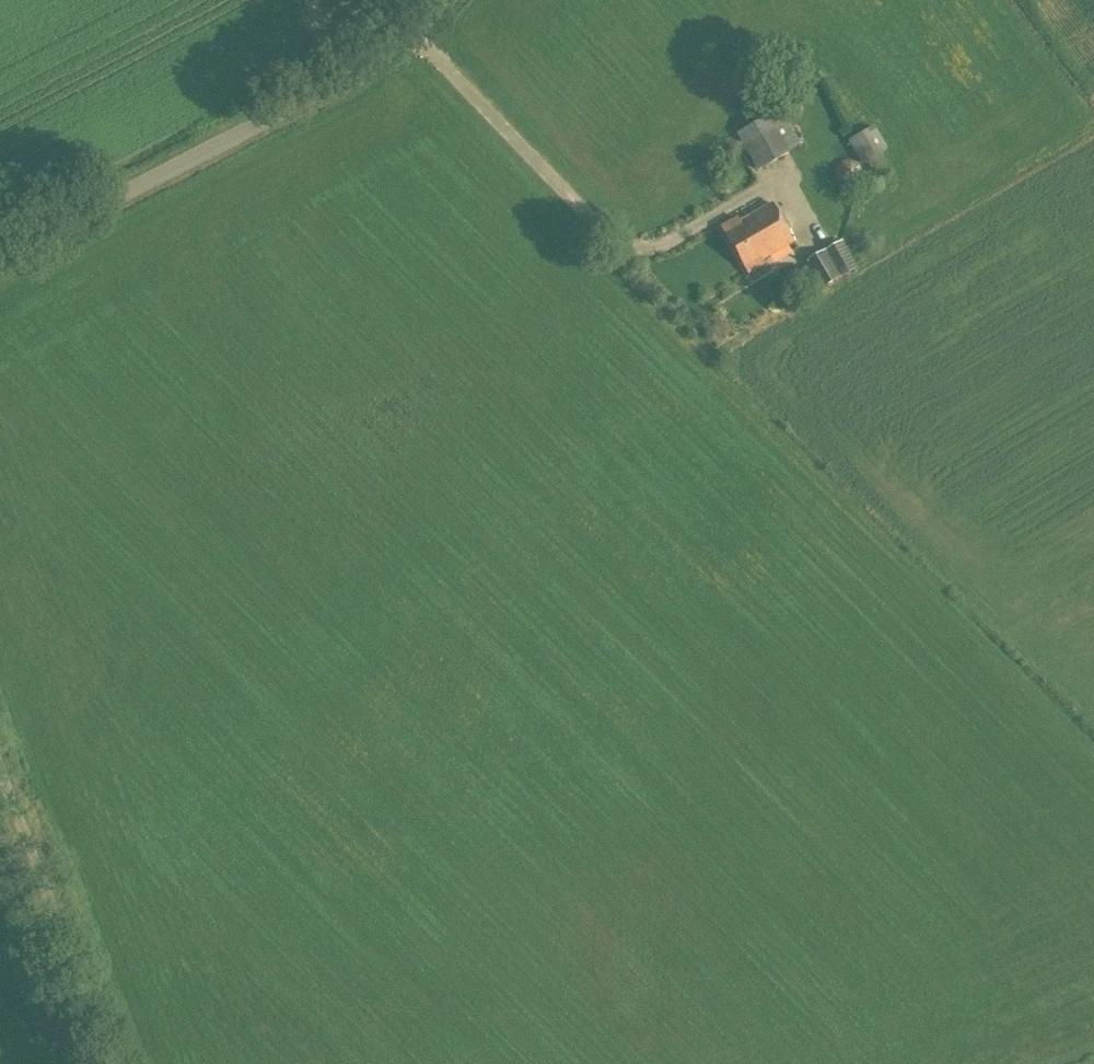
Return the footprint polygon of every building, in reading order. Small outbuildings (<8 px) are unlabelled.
[(760,169),(790,151),(769,115),(739,133),(760,169)] [(862,164),(887,149),(874,125),(848,140),(862,164)] [(766,229),(783,219),(773,202),(742,221),(739,217),(723,227),(738,253),(768,233),(766,229)] [(768,233),(738,253),(750,272),(766,263),(763,259),(795,240),(783,219),(766,229),(768,233)] [(820,288),(857,267),(842,240),(808,259),(809,261),(806,262),(820,288)]
